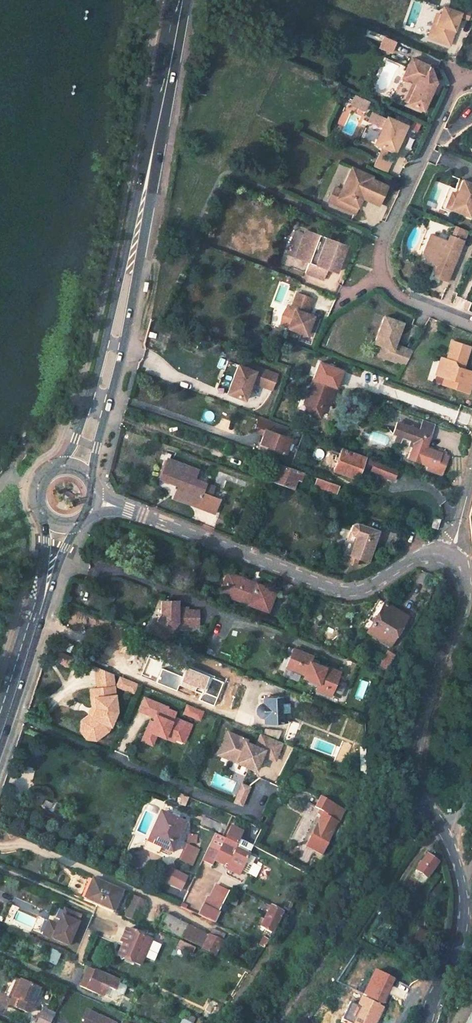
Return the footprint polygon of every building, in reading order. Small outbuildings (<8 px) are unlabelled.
[(437,24),(434,23),(428,37),(450,45),(461,13),(443,7),(440,16),(437,24)] [(429,66),(410,58),(402,76),(413,81),(417,82),(407,103),(423,109),(435,82),(431,80),(433,76),(429,66)] [(417,82),(413,81),(404,101),(407,103),(417,82)] [(406,125),(386,116),(374,143),(380,145),(394,152),(399,141),(402,135),(406,125)] [(394,152),(380,145),(371,166),(385,172),(394,152)] [(371,177),(350,167),(340,190),(334,203),(354,213),(363,194),(366,195),(365,197),(378,203),(386,186),(370,179),(371,177)] [(462,179),(458,190),(457,190),(460,191),(458,196),(457,195),(451,209),(468,216),(471,207),(471,183),(462,179)] [(457,190),(458,190),(447,185),(438,208),(449,213),(451,209),(457,195),(458,196),(460,191),(457,190)] [(340,190),(333,187),(327,200),(334,203),(340,190)] [(343,244),(304,229),(293,257),(307,262),(303,272),(322,279),(326,269),(333,272),(343,244)] [(446,241),(430,234),(422,252),(427,259),(437,263),(432,275),(446,281),(462,241),(449,235),(446,241)] [(311,298),(295,292),(290,307),(294,309),(287,327),(305,334),(312,316),(305,313),(311,298)] [(402,322),(383,315),(373,342),(381,345),(388,347),(384,357),(404,364),(412,350),(395,344),(402,322)] [(453,342),(447,361),(441,359),(436,375),(452,381),(450,387),(469,393),(471,384),(471,373),(460,369),(462,362),(466,363),(470,348),(453,342)] [(388,347),(381,345),(377,354),(384,357),(388,347)] [(256,371),(238,364),(227,392),(245,399),(252,381),(266,386),(272,371),(257,366),(256,371)] [(334,386),(311,378),(306,393),(310,395),(304,410),(318,416),(321,408),(323,409),(325,404),(323,403),(324,400),(329,402),(334,386)] [(452,381),(444,378),(442,384),(450,387),(452,381)] [(288,426),(259,415),(255,428),(264,431),(260,443),(285,452),(290,437),(284,435),(288,426)] [(429,436),(434,423),(422,419),(418,430),(417,432),(429,436)] [(417,432),(418,430),(412,428),(411,425),(408,426),(396,423),(392,434),(395,435),(402,437),(410,440),(408,446),(412,447),(417,432)] [(438,450),(438,453),(425,448),(429,436),(417,432),(412,447),(408,458),(435,468),(433,472),(442,474),(448,457),(445,456),(446,453),(438,450)] [(365,457),(341,448),(333,469),(357,478),(363,461),(365,457)] [(385,462),(366,455),(365,457),(363,461),(373,464),(371,469),(381,473),(385,462)] [(214,513),(219,499),(210,496),(202,493),(206,483),(195,479),(198,470),(167,459),(160,479),(176,485),(182,487),(179,495),(196,501),(194,506),(214,513)] [(271,482),(277,463),(273,462),(267,480),(271,482)] [(399,468),(385,462),(381,473),(395,478),(399,468)] [(301,479),(303,472),(277,463),(271,482),(293,489),(297,478),(301,479)] [(336,493),(339,485),(317,477),(314,486),(336,493)] [(210,496),(214,486),(206,483),(202,493),(210,496)] [(194,506),(196,501),(179,495),(182,487),(176,485),(172,498),(194,506)] [(368,561),(379,530),(357,523),(352,524),(340,560),(346,562),(348,555),(357,558),(368,561)] [(355,565),(357,558),(348,555),(346,562),(355,565)] [(267,611),(276,590),(256,583),(255,585),(249,583),(250,580),(227,572),(223,582),(230,585),(227,591),(243,598),(242,601),(267,611)] [(227,591),(230,585),(223,582),(219,592),(242,601),(243,598),(227,591)] [(389,645),(408,617),(379,598),(360,627),(389,645)] [(173,600),(156,600),(156,613),(142,631),(158,637),(169,622),(173,625),(193,626),(193,608),(183,608),(183,605),(172,605),(173,600)] [(330,695),(340,672),(316,663),(309,660),(311,656),(296,650),(292,658),(289,657),(285,666),(304,673),(303,677),(318,683),(316,690),(330,695)] [(385,671),(395,655),(388,651),(378,668),(385,671)] [(111,673),(93,666),(96,689),(92,689),(95,708),(91,718),(84,723),(84,729),(86,732),(88,735),(94,736),(104,728),(106,723),(109,725),(115,710),(111,673)] [(298,703),(301,694),(287,688),(284,697),(291,700),(298,703)] [(95,708),(92,689),(88,690),(91,709),(88,715),(82,720),(81,732),(85,737),(96,739),(107,731),(109,725),(106,723),(104,728),(94,736),(88,735),(86,732),(84,729),(84,723),(91,718),(95,708)] [(154,718),(152,723),(147,721),(139,741),(149,745),(153,735),(163,739),(165,734),(174,738),(173,740),(182,743),(189,725),(171,718),(173,714),(165,711),(166,707),(142,697),(137,710),(154,718)] [(284,704),(284,697),(263,698),(263,703),(262,703),(261,703),(260,704),(259,704),(258,705),(257,706),(256,708),(256,710),(256,713),(258,715),(259,716),(261,717),(264,717),(264,722),(285,721),(284,711),(288,711),(287,704),(284,704)] [(296,708),(298,703),(291,700),(289,706),(296,708)] [(361,718),(362,715),(348,709),(347,712),(361,718)] [(163,739),(172,743),(173,740),(174,738),(165,734),(163,739)] [(179,798),(177,803),(183,806),(187,797),(175,792),(174,796),(179,798)] [(325,842),(336,820),(332,818),(337,807),(320,798),(314,809),(322,813),(305,846),(321,854),(327,843),(325,842)] [(172,852),(185,823),(160,812),(147,841),(172,852)] [(211,829),(214,821),(203,816),(200,824),(211,829)] [(218,831),(221,824),(214,821),(211,829),(218,831)] [(343,838),(346,831),(340,828),(337,835),(343,838)] [(196,843),(197,834),(187,834),(186,843),(196,843)] [(241,870),(249,854),(223,842),(214,860),(223,865),(224,863),(228,865),(241,870)] [(192,865),(198,851),(186,845),(179,860),(192,865)] [(427,878),(438,863),(426,854),(415,870),(427,878)] [(239,875),(241,870),(228,865),(226,869),(239,875)] [(180,872),(168,867),(162,880),(174,885),(180,872)] [(419,887),(426,878),(416,871),(409,879),(419,887)] [(180,872),(174,885),(183,889),(189,876),(180,872)] [(112,912),(122,891),(92,879),(83,900),(112,912)] [(224,899),(229,889),(221,885),(216,895),(214,894),(209,905),(218,909),(222,899),(224,899)] [(122,891),(112,912),(125,918),(134,896),(122,891)] [(209,905),(214,894),(210,892),(205,903),(209,905)] [(134,896),(125,918),(135,922),(145,901),(134,896)] [(271,932),(281,912),(269,906),(263,918),(260,924),(260,926),(271,932)] [(81,917),(65,910),(58,926),(53,923),(47,936),(69,946),(81,917)] [(181,937),(187,924),(165,914),(158,927),(181,937)] [(53,923),(49,922),(43,935),(47,936),(53,923)] [(202,948),(209,935),(187,924),(181,937),(202,948)] [(215,954),(225,934),(212,928),(209,935),(202,948),(215,954)] [(140,963),(150,940),(127,930),(118,951),(121,958),(124,956),(140,963)] [(425,932),(417,946),(424,951),(432,936),(425,932)] [(264,946),(268,939),(263,937),(259,943),(264,946)] [(114,990),(118,980),(94,970),(88,968),(80,986),(86,988),(99,994),(103,985),(114,990)] [(371,971),(360,995),(381,1004),(392,980),(371,971)] [(13,997),(20,980),(17,978),(9,996),(13,997)] [(28,1013),(39,988),(20,980),(13,997),(9,1004),(28,1013)] [(118,1002),(108,998),(105,1004),(115,1008),(118,1002)] [(345,1022),(375,1022),(382,1008),(361,998),(358,1005),(350,1002),(341,1021),(345,1022)] [(41,1010),(54,1016),(55,1013),(42,1007),(41,1010)] [(54,1016),(41,1010),(35,1022),(51,1022),(54,1016)] [(86,1011),(82,1021),(84,1022),(113,1022),(102,1017),(102,1018),(86,1011)]
